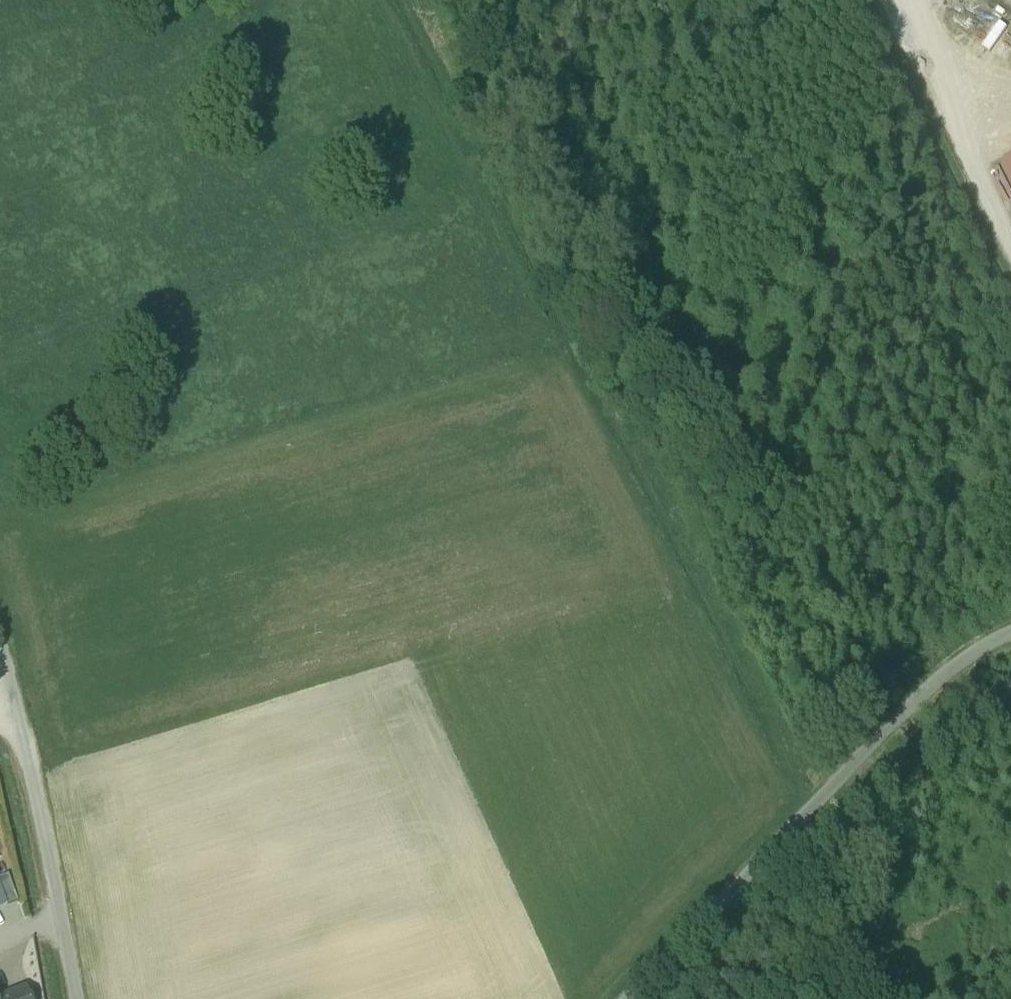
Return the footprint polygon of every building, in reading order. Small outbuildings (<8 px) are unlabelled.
[(1000,163),(1010,186),(1010,158),(1000,163)] [(0,878),(0,888),(7,906),(18,902),(8,875),(0,878)] [(26,990),(4,998),(29,998),(26,990)]
